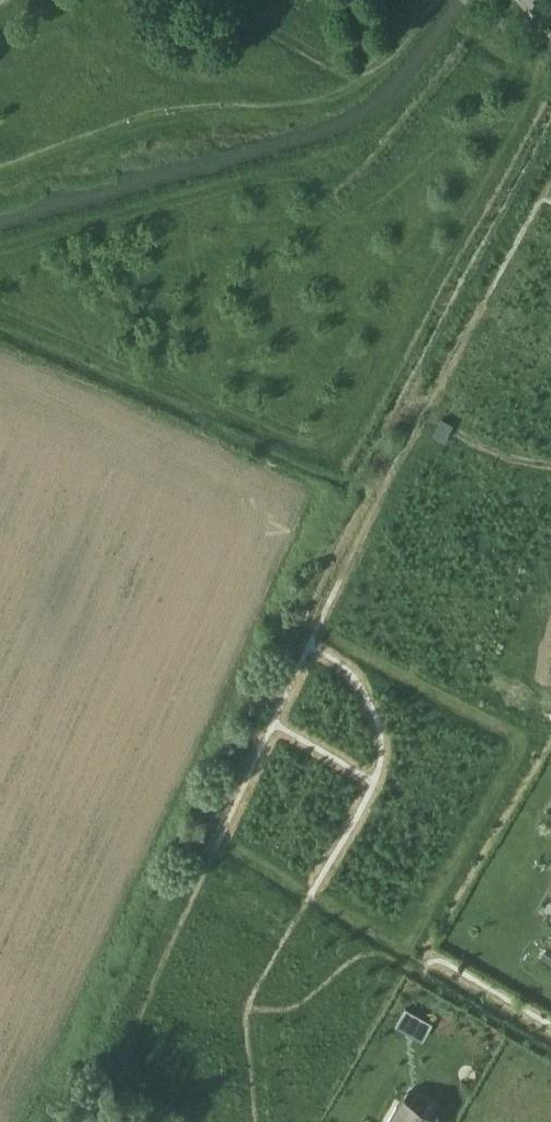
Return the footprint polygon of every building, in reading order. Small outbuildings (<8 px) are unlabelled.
[(397,1106),(387,1121),(424,1121),(397,1106)]
